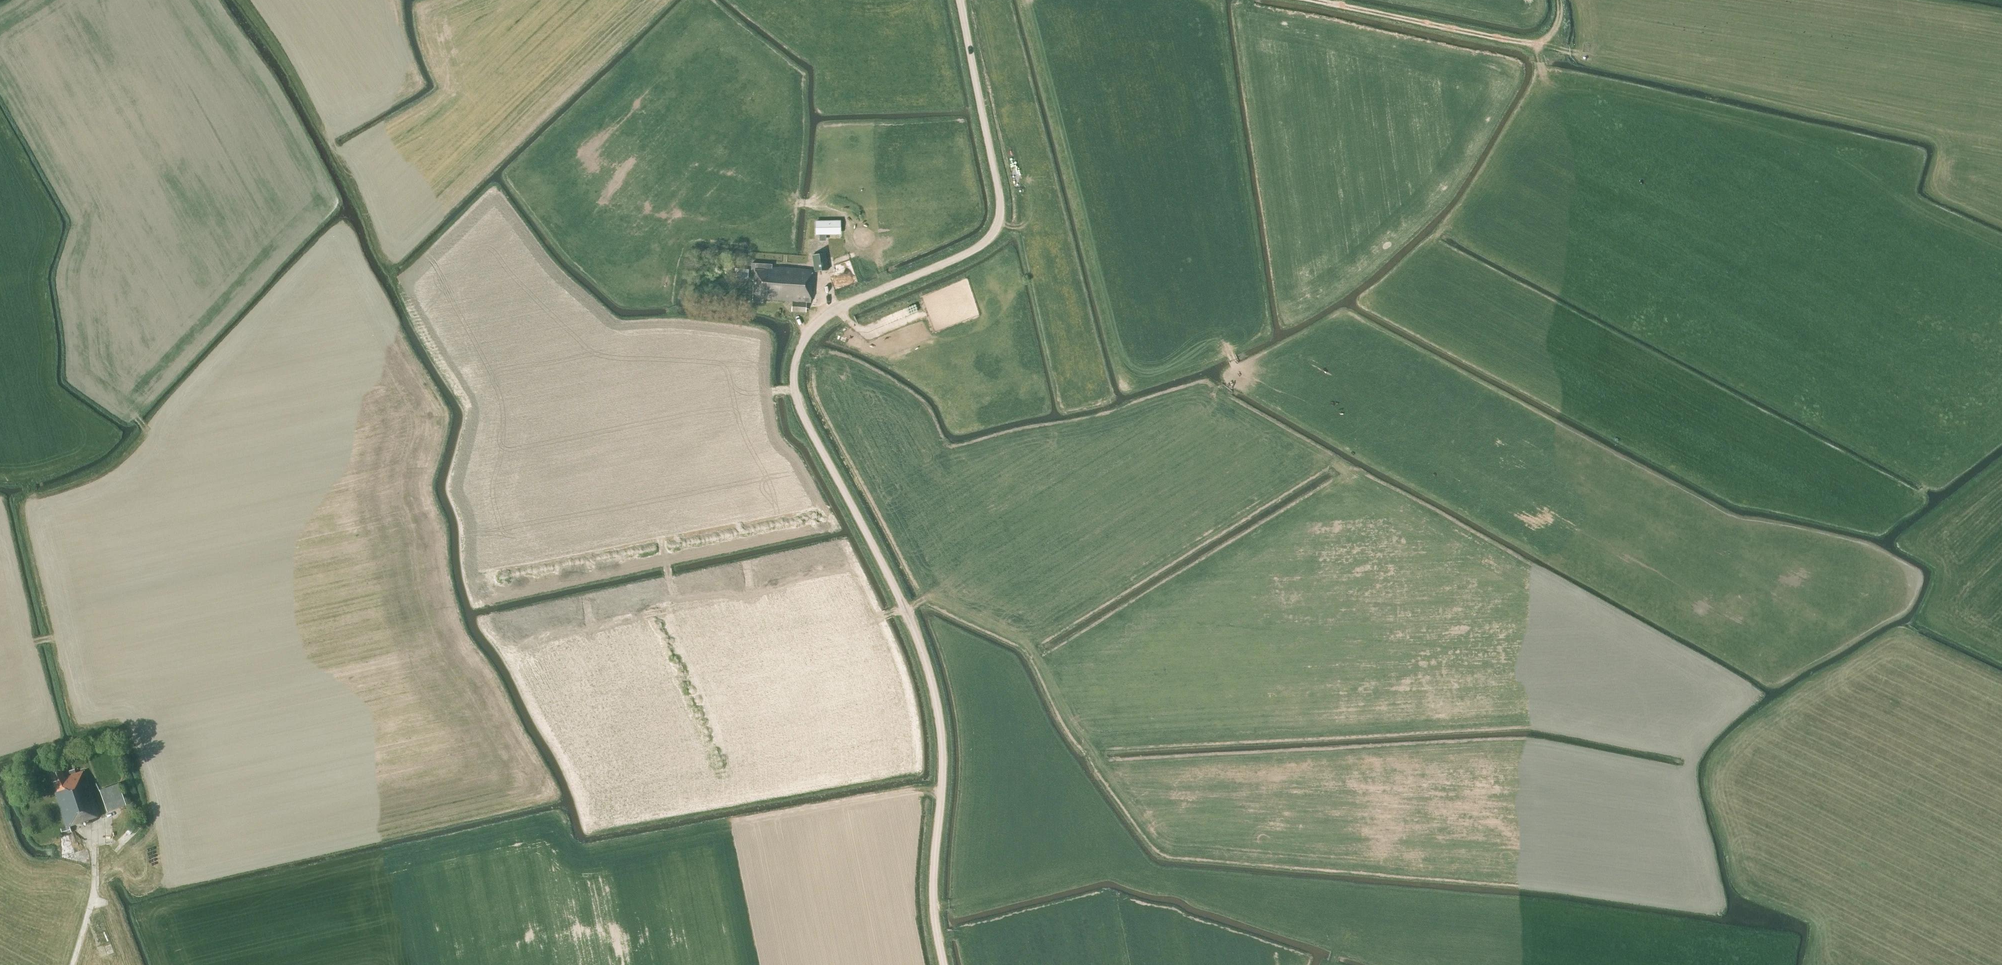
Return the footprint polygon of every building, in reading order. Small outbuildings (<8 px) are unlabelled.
[(838,221),(816,222),(816,234),(820,234),(820,239),(825,239),(825,234),(838,234),(838,221)] [(816,272),(828,270),(826,253),(813,255),(816,272)] [(811,302),(811,290),(812,270),(767,268),(767,265),(751,264),(751,271),(754,271),(753,295),(765,296),(765,300),(792,301),(791,312),(806,312),(806,302),(811,302)] [(842,335),(839,343),(845,345),(848,337),(842,335)] [(61,766),(50,769),(58,791),(55,792),(66,827),(100,816),(85,771),(76,774),(71,775),(65,777),(61,766)] [(108,813),(127,807),(118,784),(100,790),(108,813)] [(71,832),(70,827),(61,829),(63,835),(71,832)]
